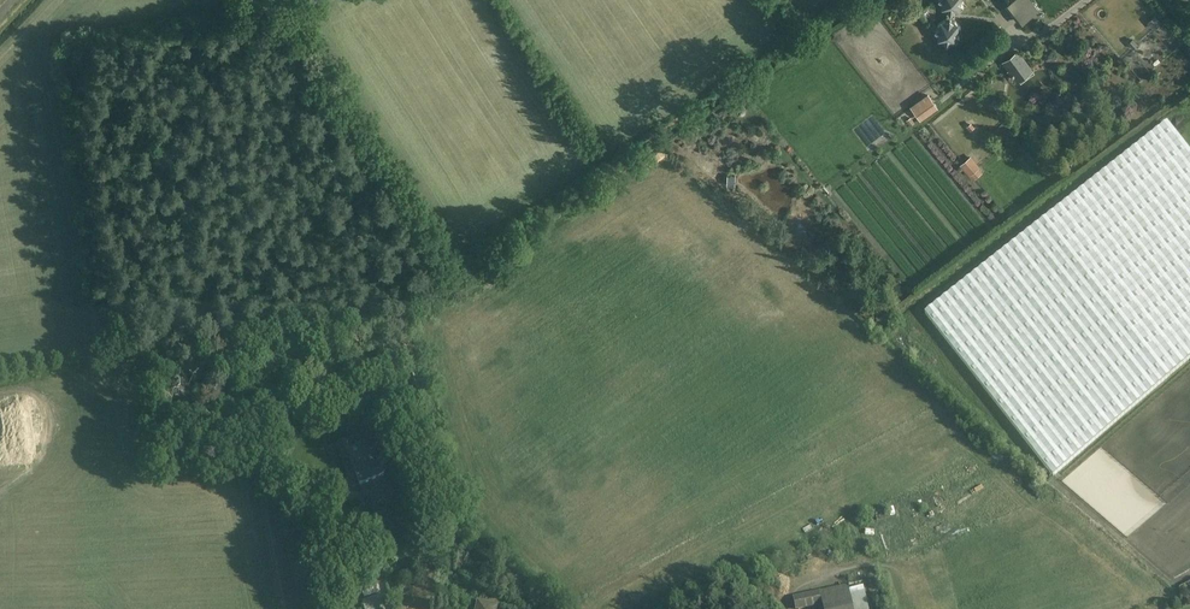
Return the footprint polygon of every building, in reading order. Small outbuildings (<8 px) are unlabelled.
[(960,0),(942,0),(943,2),(941,3),(946,10),(948,9),(949,10),(947,12),(948,14),(946,16),(948,18),(946,20),(945,18),(938,23),(941,27),(937,30),(940,34),(938,35),(943,42),(945,40),(948,45),(952,42),(953,43),(960,38),(955,32),(961,28),(956,21),(954,22),(953,20),(955,18),(954,16),(956,14),(954,12),(955,11),(957,12),(964,7),(959,1),(960,0)] [(1004,61),(1004,62),(1011,70),(1008,72),(1011,76),(1012,74),(1014,76),(1015,75),(1018,81),(1032,70),(1018,51),(1017,52),(1014,54),(1004,61)] [(928,95),(912,106),(920,118),(937,107),(934,104),(934,103),(928,95)] [(1053,478),(1189,356),(1189,151),(1168,123),(924,315),(1053,478)] [(965,149),(953,159),(967,176),(979,166),(965,149)] [(284,359),(288,370),(305,365),(301,353),(284,359)] [(408,373),(409,377),(416,405),(423,403),(416,372),(408,373)] [(347,440),(335,445),(347,473),(353,470),(359,486),(384,476),(379,463),(375,465),(365,441),(355,445),(356,446),(350,449),(347,440)] [(1181,585),(1187,592),(1189,590),(1189,582),(1188,579),(1181,585)] [(799,595),(802,608),(826,604),(827,608),(854,608),(850,586),(799,595)]
